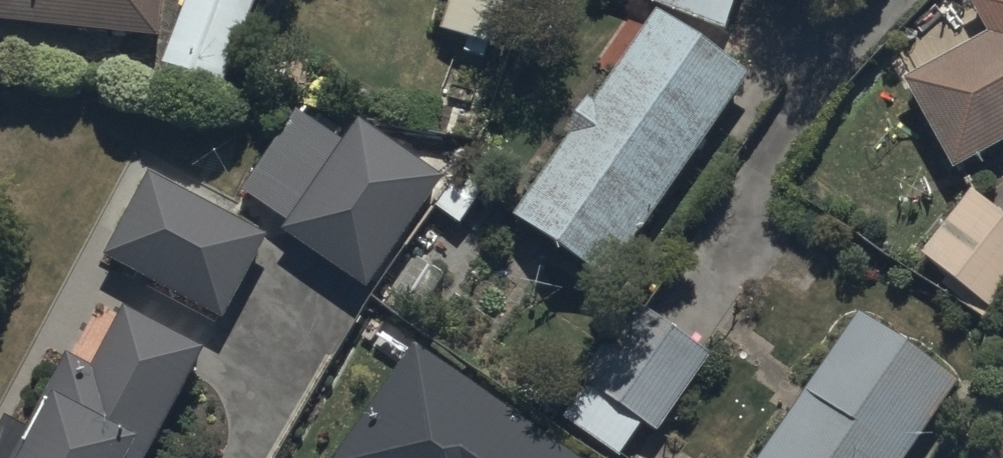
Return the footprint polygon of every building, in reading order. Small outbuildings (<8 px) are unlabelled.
[(151,38),(156,0),(0,0),(0,19),(151,38)] [(218,98),(252,0),(178,0),(152,75),(218,98)] [(502,0),(453,0),(441,37),(498,56),(515,4),(502,0)] [(728,29),(738,0),(646,0),(728,29)] [(952,175),(1002,147),(1002,0),(966,0),(986,36),(900,82),(952,175)] [(518,220),(608,286),(751,78),(659,15),(518,220)] [(299,113),(239,196),(368,289),(441,187),(360,129),(347,147),(299,113)] [(149,181),(107,260),(225,322),(267,242),(149,181)] [(921,255),(994,311),(1002,300),(1002,215),(971,190),(921,255)] [(206,353),(102,298),(18,457),(150,457),(206,353)] [(615,457),(636,457),(712,355),(641,304),(559,417),(615,457)] [(963,385),(862,315),(761,457),(911,457),(963,385)] [(413,347),(337,457),(576,457),(413,347)]
